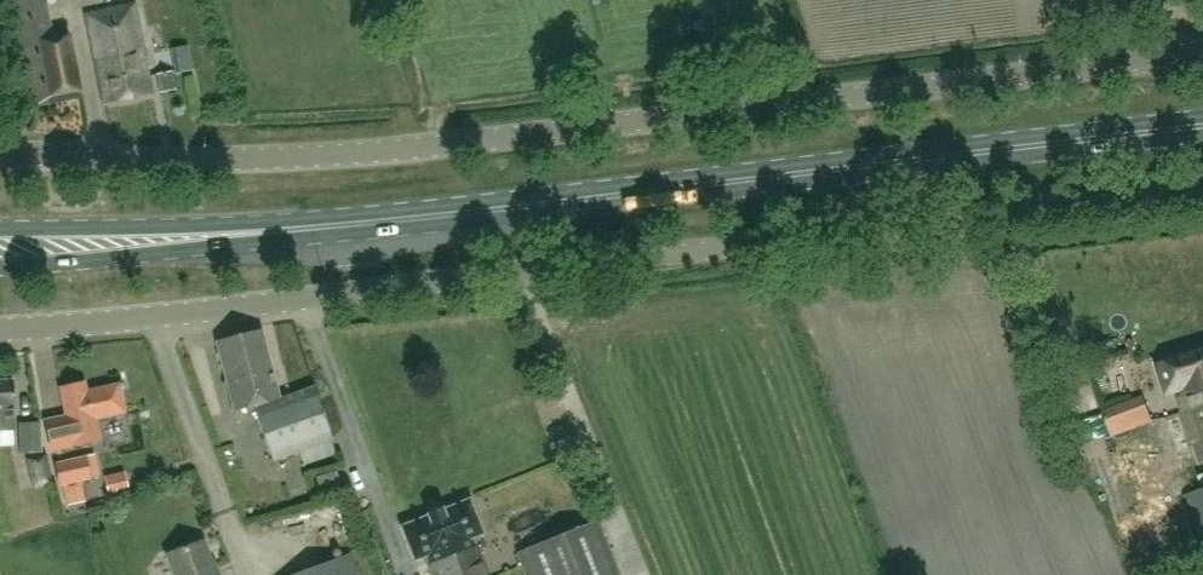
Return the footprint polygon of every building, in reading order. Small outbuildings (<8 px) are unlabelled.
[(26,107),(79,97),(67,36),(53,39),(46,0),(6,0),(26,107)] [(151,95),(134,6),(86,16),(103,104),(151,95)] [(176,91),(172,72),(155,75),(157,95),(176,91)] [(264,333),(216,344),(233,416),(254,411),(272,465),(333,445),(315,388),(279,399),(264,333)] [(1156,366),(1165,396),(1179,392),(1202,463),(1202,462),(1202,352),(1196,354),(1156,366)] [(15,408),(13,382),(0,383),(0,432),(15,432),(15,408)] [(124,413),(118,385),(86,392),(84,383),(60,389),(66,416),(45,421),(51,451),(99,441),(94,420),(124,413)] [(1142,407),(1135,410),(1131,404),(1103,417),(1105,423),(1107,422),(1113,436),(1148,421),(1142,407)] [(18,424),(20,454),(42,453),(41,423),(18,424)] [(27,460),(33,490),(52,485),(46,456),(27,460)] [(94,456),(52,464),(58,489),(99,479),(94,456)] [(125,472),(104,478),(109,496),(117,494),(116,491),(129,488),(125,472)] [(339,488),(335,472),(315,477),(319,493),(339,488)] [(1181,495),(1200,556),(1202,555),(1202,488),(1181,495)] [(432,574),(486,574),(471,537),(483,533),(469,498),(442,509),(442,508),(427,514),(427,515),(400,525),(413,560),(425,555),(432,574)] [(516,554),(525,574),(618,574),(597,522),(516,554)] [(167,555),(174,574),(216,574),(203,542),(167,555)] [(294,574),(356,574),(348,555),(294,574)]
